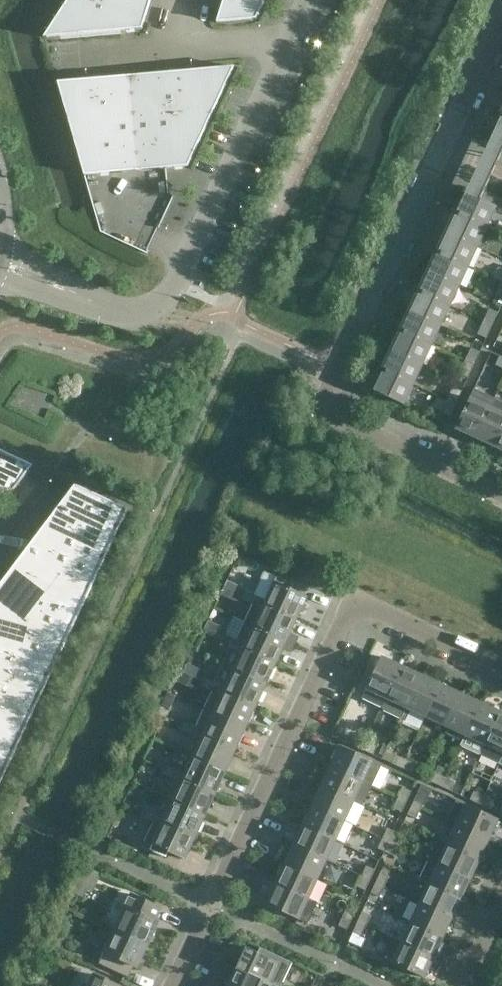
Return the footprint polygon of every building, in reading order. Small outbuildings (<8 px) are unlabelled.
[(44,38),(142,29),(151,0),(68,0),(44,38)] [(216,23),(256,19),(265,0),(223,0),(216,23)] [(188,166),(234,66),(57,82),(80,176),(85,175),(188,166)] [(501,115),(479,164),(494,171),(501,153),(501,115)] [(479,164),(466,193),(456,213),(487,227),(496,207),(480,199),(494,171),(479,164)] [(478,247),(487,227),(456,213),(447,233),(478,247)] [(468,266),(478,247),(447,233),(438,252),(468,266)] [(459,286),(468,266),(438,252),(429,272),(459,286)] [(450,306),(459,286),(429,272),(420,292),(450,306)] [(441,326),(450,306),(420,292),(411,311),(441,326)] [(492,326),(498,313),(489,309),(483,321),(492,326)] [(432,345),(441,326),(411,311),(402,331),(432,345)] [(486,338),(492,326),(483,321),(477,334),(486,338)] [(423,365),(432,345),(402,331),(392,351),(423,365)] [(474,365),(480,352),(471,348),(465,361),(474,365)] [(414,384),(423,365),(392,351),(383,370),(414,384)] [(468,377),(474,365),(465,361),(459,373),(468,377)] [(404,405),(414,384),(383,370),(374,391),(404,405)] [(456,404),(462,391),(453,387),(447,400),(456,404)] [(476,438),(494,398),(474,389),(456,429),(476,438)] [(501,433),(501,402),(494,398),(476,438),(495,447),(501,433)] [(450,416),(456,404),(447,400),(441,412),(450,416)] [(33,465),(0,450),(0,490),(13,491),(33,465)] [(77,486),(63,505),(61,504),(53,515),(54,516),(0,588),(0,784),(128,509),(120,505),(120,506),(77,486)] [(277,576),(266,600),(264,604),(297,619),(307,597),(291,589),(294,584),(277,576)] [(239,593),(225,586),(221,593),(236,600),(239,593)] [(252,604),(256,595),(246,590),(242,599),(252,604)] [(290,634),(297,619),(264,604),(266,600),(256,595),(252,604),(253,604),(245,622),(287,641),(294,644),(297,638),(290,634)] [(208,622),(205,629),(219,636),(223,629),(208,622)] [(294,644),(287,641),(245,622),(237,639),(236,639),(232,647),(242,652),(244,648),(276,663),(283,648),(290,651),(294,644)] [(232,647),(236,639),(225,634),(221,643),(232,647)] [(266,685),(276,663),(244,648),(242,652),(234,669),(266,685)] [(383,708),(402,666),(382,656),(362,698),(383,708)] [(185,668),(182,673),(193,678),(197,667),(187,663),(185,668)] [(406,708),(422,675),(402,666),(383,708),(382,709),(402,718),(406,708)] [(256,706),(266,685),(234,669),(226,687),(216,682),(212,691),(222,696),(224,691),(256,706)] [(426,717),(441,684),(422,675),(406,708),(426,717)] [(212,691),(216,682),(205,677),(201,686),(212,691)] [(445,726),(461,693),(441,684),(426,717),(445,726)] [(246,728),(256,706),(224,691),(222,696),(212,691),(204,709),(246,728)] [(171,707),(177,696),(168,692),(163,703),(171,707)] [(465,735),(480,702),(461,693),(445,726),(465,735)] [(485,744),(500,712),(480,702),(465,735),(485,744)] [(236,750),(246,728),(204,709),(196,726),(195,726),(191,734),(201,739),(203,735),(236,750)] [(500,712),(485,744),(480,754),(500,763),(501,758),(501,713),(500,712)] [(191,734),(195,726),(185,721),(181,730),(191,734)] [(226,772),(236,750),(203,735),(201,739),(193,756),(226,772)] [(363,750),(367,741),(357,736),(353,745),(363,750)] [(377,746),(367,741),(363,750),(373,755),(377,746)] [(340,746),(330,766),(363,781),(372,786),(382,765),(340,746)] [(402,768),(406,759),(396,755),(392,763),(402,768)] [(216,793),(226,772),(193,756),(185,774),(175,769),(171,778),(181,783),(183,778),(216,793)] [(417,764),(406,759),(402,768),(412,773),(417,764)] [(171,778),(175,769),(165,764),(161,773),(171,778)] [(372,786),(363,781),(330,766),(321,786),(354,801),(363,805),(372,786)] [(441,786),(445,778),(435,773),(431,782),(441,786)] [(206,815),(216,793),(183,778),(181,783),(173,800),(206,815)] [(456,783),(445,778),(441,786),(452,791),(456,783)] [(422,784),(412,804),(421,809),(426,798),(428,799),(433,789),(422,784)] [(345,821),(354,801),(321,786),(312,805),(345,821)] [(407,802),(412,791),(403,787),(398,798),(407,802)] [(480,805),(484,796),(474,791),(470,800),(480,805)] [(495,801),(484,796),(480,805),(491,809),(495,801)] [(402,812),(407,802),(398,798),(393,808),(402,812)] [(195,837),(206,815),(173,800),(165,817),(155,813),(151,821),(153,823),(161,826),(163,822),(195,837)] [(447,820),(456,825),(489,840),(498,820),(456,800),(447,820)] [(416,819),(421,809),(412,804),(408,815),(416,819)] [(336,840),(345,821),(312,805),(303,825),(336,840)] [(151,821),(155,813),(144,808),(140,817),(151,821)] [(185,859),(195,837),(163,822),(161,826),(153,823),(142,846),(166,857),(169,852),(185,859)] [(327,860),(336,840),(303,825),(294,845),(327,860)] [(480,860),(489,840),(456,825),(447,844),(480,860)] [(391,842),(396,832),(388,828),(383,838),(391,842)] [(405,836),(399,833),(396,832),(391,842),(400,846),(405,836)] [(387,852),(391,842),(383,838),(378,848),(387,852)] [(395,856),(400,846),(391,842),(387,852),(395,856)] [(470,879),(480,860),(447,844),(438,864),(470,879)] [(318,879),(327,860),(294,845),(285,864),(318,879)] [(308,899),(318,879),(285,864),(276,884),(308,899)] [(461,899),(470,879),(438,864),(429,883),(461,899)] [(370,880),(375,870),(367,866),(362,876),(370,880)] [(389,876),(381,872),(376,883),(385,887),(389,876)] [(366,890),(370,880),(362,876),(357,886),(366,890)] [(380,897),(385,887),(376,883),(371,893),(380,897)] [(452,918),(461,899),(429,883),(420,903),(452,918)] [(299,919),(308,899),(276,884),(266,904),(299,919)] [(131,894),(115,929),(148,944),(159,922),(155,920),(161,908),(131,894)] [(443,938),(452,918),(420,903),(410,923),(443,938)] [(352,920),(357,909),(348,905),(343,916),(352,920)] [(363,911),(358,922),(366,926),(371,916),(363,911)] [(347,930),(352,920),(343,916),(339,926),(347,930)] [(362,936),(366,926),(358,922),(353,932),(362,936)] [(434,957),(443,938),(410,923),(401,942),(434,957)] [(138,967),(148,944),(115,929),(99,964),(129,977),(134,966),(138,967)] [(60,930),(53,945),(60,949),(67,933),(60,930)] [(365,940),(352,934),(348,943),(349,943),(361,949),(365,940)] [(425,978),(434,957),(401,942),(392,938),(383,958),(425,978)] [(276,985),(282,985),(293,963),(260,947),(258,952),(246,947),(237,968),(276,985)] [(237,968),(228,985),(276,985),(237,968)] [(29,985),(45,985),(47,980),(35,974),(29,985)] [(88,985),(119,985),(94,974),(88,985)]
